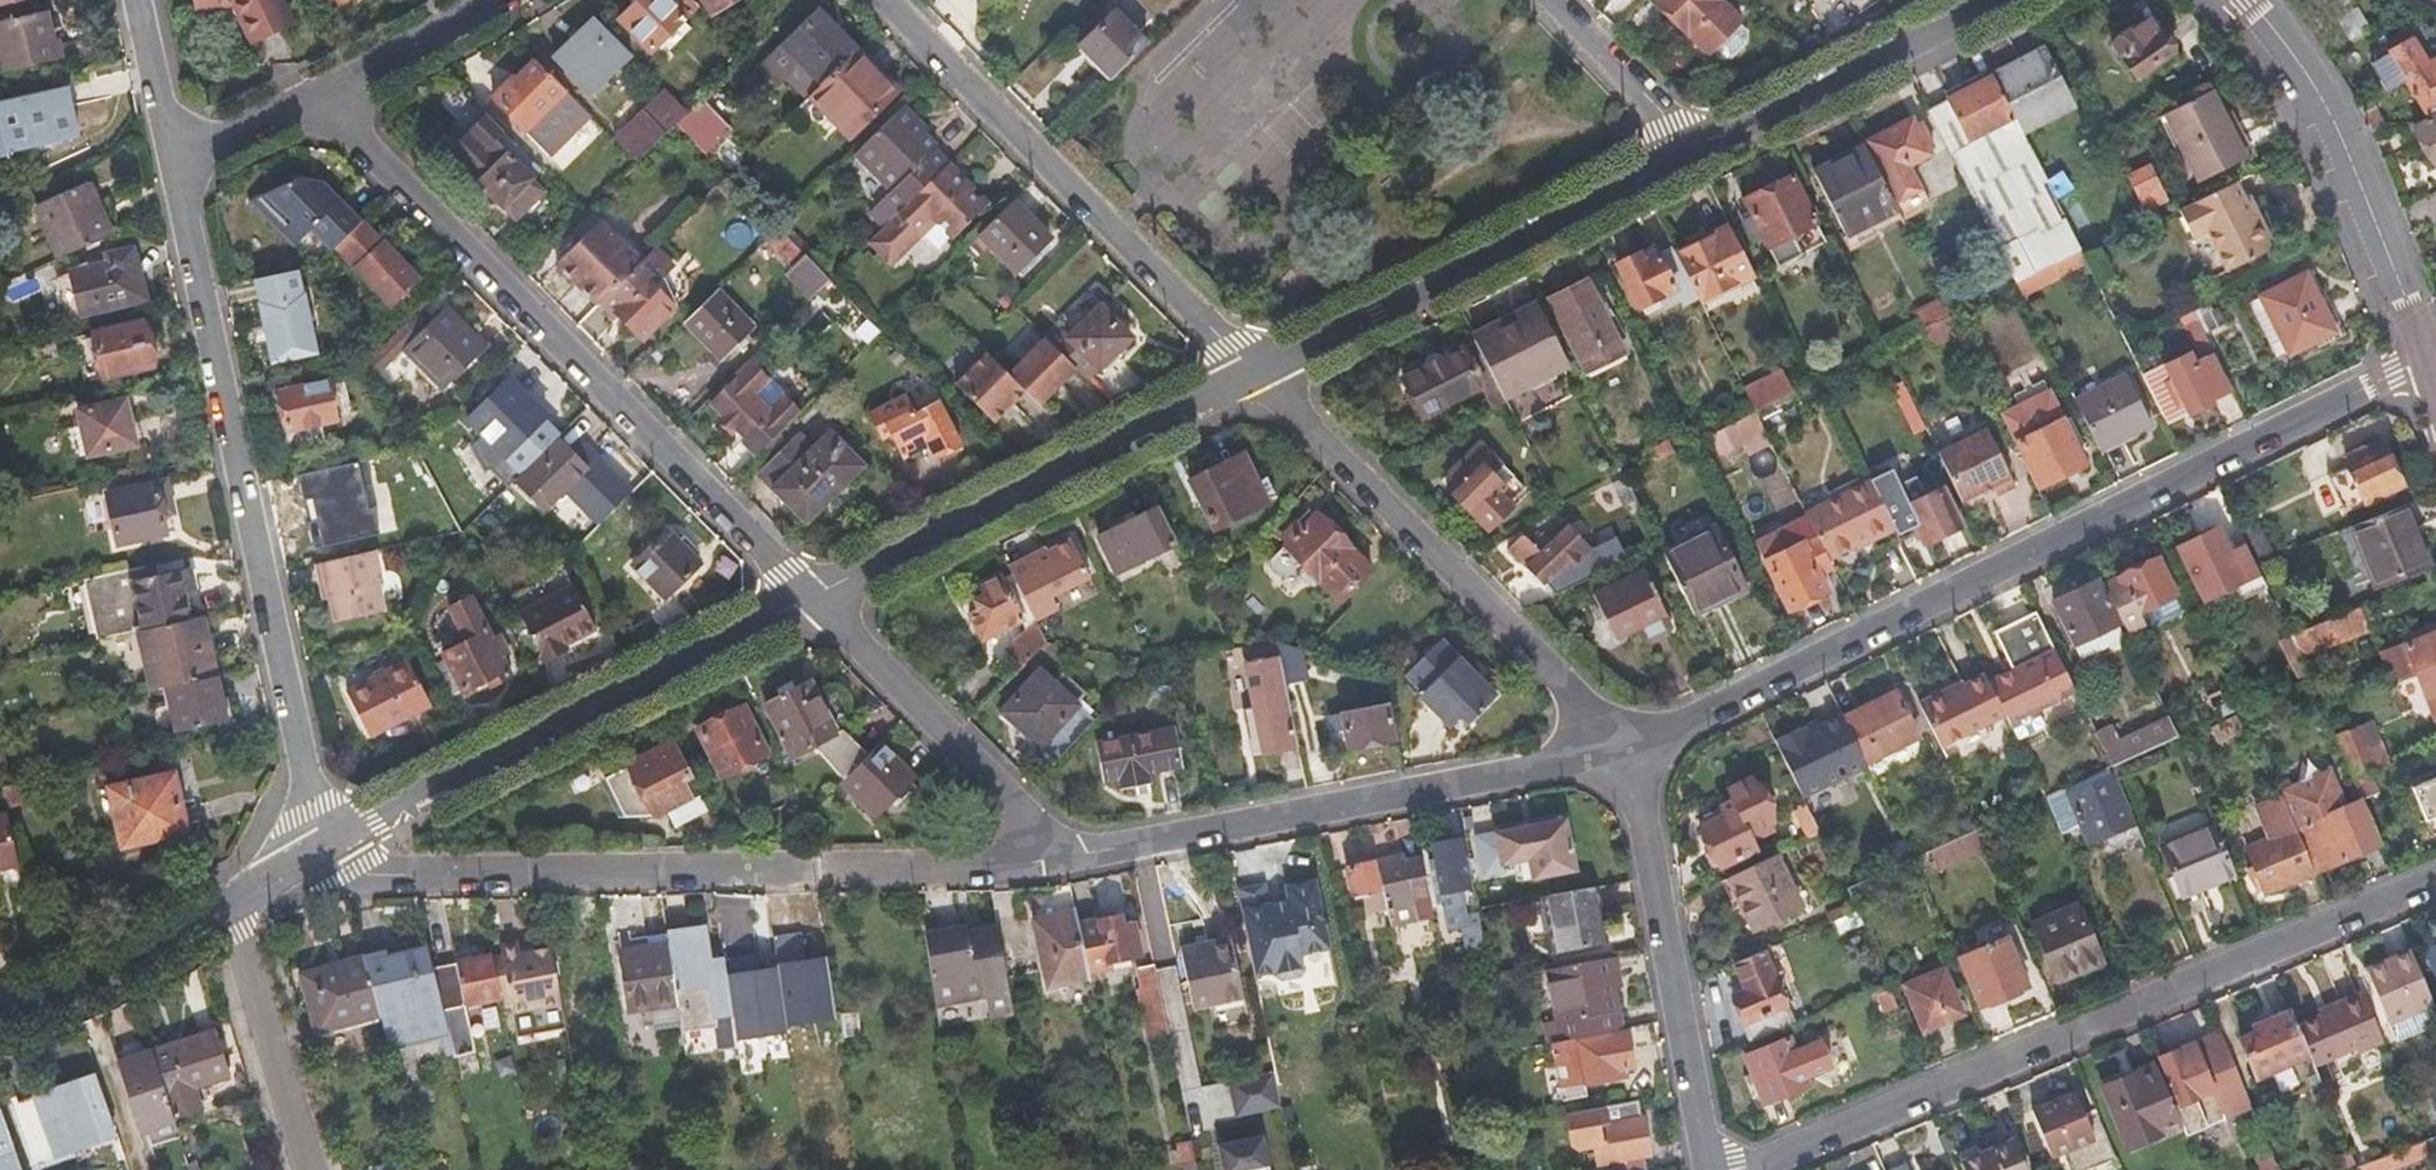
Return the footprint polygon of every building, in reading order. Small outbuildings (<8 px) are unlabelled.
[(199,9),(235,4),(252,41),(290,21),(281,0),(197,0),(199,9)] [(695,0),(645,0),(623,21),(657,54),(702,8),(695,0)] [(713,14),(738,0),(705,0),(713,14)] [(1711,56),(1739,29),(1744,24),(1721,0),(1657,0),(1691,36),(1683,44),(1698,59),(1707,60),(1711,56)] [(0,21),(0,53),(5,71),(57,58),(46,10),(0,21)] [(824,86),(860,50),(821,11),(764,66),(779,82),(802,61),(824,86)] [(1083,47),(1115,80),(1150,44),(1118,12),(1083,47)] [(631,52),(598,19),(557,59),(590,93),(631,52)] [(2150,19),(2114,44),(2137,78),(2177,50),(2166,34),(2163,35),(2150,19)] [(1739,29),(1711,56),(1719,63),(1732,62),(1746,49),(1746,37),(1739,29)] [(2428,62),(2413,37),(2373,62),(2390,91),(2401,83),(2421,115),(2435,105),(2435,56),(2428,62)] [(2045,48),(1994,74),(2024,133),(2075,107),(2045,48)] [(899,91),(860,50),(824,86),(813,97),(851,137),(899,91)] [(578,100),(537,59),(518,79),(516,77),(495,99),(540,144),(564,121),(560,117),(578,100)] [(2024,133),(1994,74),(1930,107),(2016,281),(2082,248),(2024,133)] [(0,104),(0,148),(7,146),(9,156),(54,146),(53,141),(81,135),(71,87),(0,104)] [(2219,113),(2209,91),(2164,114),(2185,156),(2198,181),(2250,155),(2239,132),(2231,136),(2219,113)] [(692,113),(679,126),(709,156),(734,130),(705,100),(692,113)] [(486,113),(476,103),(459,120),(469,131),(486,113)] [(2421,115),(2423,118),(2414,125),(2435,162),(2435,105),(2421,115)] [(885,229),(948,167),(950,165),(923,136),(914,126),(919,121),(906,107),(856,156),(894,195),(872,216),(885,229)] [(2227,109),(2219,113),(2231,136),(2239,132),(2227,109)] [(486,113),(469,131),(452,149),(470,168),(467,170),(505,208),(506,207),(517,217),(531,203),(536,208),(545,199),(545,197),(545,195),(545,192),(544,190),(535,181),(545,171),(486,113)] [(618,141),(641,163),(670,135),(647,113),(618,141)] [(2185,156),(2164,114),(2156,118),(2179,159),(2185,156)] [(1886,181),(1899,207),(1905,218),(1934,203),(1914,167),(1933,157),(1913,119),(1871,142),(1889,180),(1886,181)] [(928,131),(919,121),(914,126),(923,136),(928,131)] [(2141,125),(2110,141),(2145,212),(2169,201),(2157,176),(2165,172),(2141,125)] [(1886,181),(1867,144),(1818,172),(1850,234),(1899,207),(1886,181)] [(885,229),(872,242),(894,263),(938,219),(957,238),(987,207),(948,167),(885,229)] [(1791,176),(1747,202),(1754,217),(1745,221),(1757,242),(1765,237),(1771,247),(1818,222),(1791,176)] [(340,248),(365,223),(327,184),(316,194),(302,180),(256,201),(300,245),(315,232),(335,253),(340,248)] [(2252,212),(2236,180),(2180,208),(2216,277),(2276,245),(2257,209),(2252,212)] [(38,207),(61,258),(114,234),(92,184),(38,207)] [(1015,201),(981,235),(1018,272),(1053,238),(1015,201)] [(588,280),(608,300),(646,262),(605,222),(562,263),(583,284),(588,280)] [(1758,276),(1731,222),(1676,251),(1678,254),(1702,301),(1703,304),(1758,276)] [(1818,222),(1771,247),(1780,262),(1827,237),(1818,222)] [(422,279),(366,223),(365,223),(340,248),(394,305),(422,279)] [(789,274),(813,300),(833,281),(782,230),(771,241),(797,266),(789,274)] [(137,248),(110,254),(111,263),(93,267),(75,272),(85,315),(149,300),(137,248)] [(2090,263),(2082,248),(2016,281),(2024,296),(2090,263)] [(608,300),(604,304),(617,317),(621,314),(648,340),(691,296),(690,281),(659,249),(646,262),(608,300)] [(1702,301),(1678,254),(1664,261),(1658,253),(1645,259),(1643,254),(1619,267),(1642,309),(1678,290),(1688,308),(1702,301)] [(111,263),(110,254),(108,257),(92,260),(93,267),(111,263)] [(303,272),(257,281),(276,363),(321,353),(303,272)] [(2263,297),(2290,349),(2291,352),(2336,329),(2306,274),(2262,295),(2263,297)] [(583,284),(604,304),(608,300),(588,280),(583,284)] [(1591,280),(1552,300),(1589,371),(1628,351),(1591,280)] [(720,290),(687,323),(723,357),(754,325),(720,290)] [(1935,345),(1962,331),(1944,296),(1917,310),(1935,345)] [(2278,355),(2290,349),(2263,297),(2252,302),(2278,355)] [(2211,310),(2208,302),(2194,310),(2197,317),(2211,310)] [(372,361),(380,376),(406,350),(448,390),(490,348),(448,307),(433,322),(422,312),(372,361)] [(1080,370),(1088,378),(1099,368),(1101,370),(1135,338),(1104,307),(1070,339),(1061,330),(1051,340),(1080,370)] [(1571,365),(1541,307),(1521,316),(1523,321),(1479,343),(1507,398),(1571,365)] [(2218,307),(2212,310),(2219,325),(2225,322),(2218,307)] [(145,322),(98,332),(108,376),(155,366),(145,322)] [(1080,370),(1051,340),(1013,376),(992,354),(960,385),(998,422),(1030,392),(1043,406),(1080,370)] [(1507,398),(1479,343),(1407,380),(1426,418),(1485,387),(1495,409),(1509,402),(1507,398)] [(2213,397),(2232,388),(2216,355),(2197,365),(2192,354),(2168,366),(2169,367),(2147,378),(2168,420),(2191,410),(2192,412),(2215,402),(2213,397)] [(759,456),(773,442),(804,411),(756,363),(715,404),(726,415),(721,420),(733,432),(739,427),(750,439),(746,442),(759,456)] [(1757,411),(1797,391),(1785,369),(1746,388),(1757,411)] [(2075,399),(2100,449),(2153,424),(2129,375),(2075,399)] [(472,422),(487,437),(476,449),(492,483),(499,477),(510,488),(561,436),(545,420),(551,414),(515,378),(472,422)] [(1927,426),(1905,381),(1897,386),(1918,431),(1927,426)] [(329,383),(283,393),(292,430),(284,432),(288,450),(327,440),(322,422),(337,418),(329,383)] [(2090,466),(2087,462),(2052,390),(2004,413),(2042,489),(2044,488),(2090,466)] [(907,396),(872,412),(884,438),(894,433),(906,457),(933,445),(938,456),(962,444),(940,403),(917,414),(907,396)] [(128,399),(81,411),(90,457),(138,446),(128,399)] [(1756,411),(1714,433),(1724,454),(1744,444),(1749,453),(1772,442),(1756,411)] [(1940,451),(1964,500),(1995,486),(1999,494),(2018,485),(1989,427),(1940,451)] [(802,436),(764,476),(809,521),(848,482),(851,486),(868,469),(832,433),(816,449),(802,436)] [(1663,459),(1678,451),(1671,438),(1657,446),(1663,459)] [(564,442),(511,495),(536,520),(548,508),(549,509),(589,467),(564,442)] [(759,456),(751,464),(755,468),(777,446),(773,442),(759,456)] [(2369,448),(2354,453),(2357,461),(2333,470),(2349,510),(2408,487),(2393,446),(2371,454),(2369,448)] [(1245,452),(1194,478),(1217,528),(1270,501),(1245,452)] [(1480,454),(1449,485),(1494,530),(1517,507),(1513,502),(1528,487),(1497,454),(1488,462),(1480,454)] [(1909,497),(1925,491),(1911,455),(1895,461),(1909,497)] [(1639,499),(1627,477),(1614,484),(1625,506),(1639,499)] [(1894,525),(1871,478),(1807,509),(1810,515),(1831,556),(1894,525)] [(352,480),(314,488),(328,550),(365,541),(352,480)] [(436,483),(435,481),(425,487),(437,511),(448,505),(436,483)] [(165,483),(109,494),(119,545),(175,534),(165,483)] [(1943,486),(1906,504),(1908,510),(1902,513),(1911,530),(1917,527),(1926,544),(1963,525),(1943,486)] [(2431,563),(2408,503),(2355,524),(2378,583),(2431,563)] [(1158,508),(1103,536),(1120,572),(1176,544),(1158,508)] [(1335,591),(1366,560),(1318,512),(1305,525),(1300,520),(1283,537),(1288,543),(1287,545),(1335,591)] [(1831,556),(1810,515),(1758,541),(1793,610),(1830,590),(1821,572),(1835,565),(1831,556)] [(1510,549),(1556,596),(1633,558),(1623,534),(1613,530),(1589,543),(1570,523),(1551,541),(1545,535),(1535,546),(1524,535),(1510,549)] [(2259,563),(2252,548),(2234,556),(2220,527),(2181,546),(2207,600),(2227,590),(2243,599),(2271,586),(2259,563)] [(1667,555),(1696,614),(1749,587),(1718,529),(1667,555)] [(704,564),(671,531),(637,566),(670,599),(704,564)] [(383,553),(322,567),(326,589),(333,588),(337,608),(340,624),(388,613),(382,583),(386,576),(383,553)] [(2160,559),(2106,585),(2128,629),(2145,621),(2146,624),(2155,627),(2178,616),(2182,608),(2175,594),(2177,593),(2160,559)] [(1373,567),(1366,560),(1335,591),(1342,598),(1373,567)] [(86,581),(98,640),(140,631),(140,628),(189,616),(185,594),(195,592),(190,569),(159,575),(158,565),(86,581)] [(1040,568),(1019,579),(1038,619),(1059,608),(1040,568)] [(1647,570),(1597,594),(1620,640),(1646,627),(1652,639),(1675,628),(1647,570)] [(514,602),(523,618),(577,587),(568,572),(514,602)] [(1019,579),(1015,572),(1007,576),(1005,574),(983,586),(991,603),(973,612),(986,640),(1028,619),(1033,629),(1012,649),(1027,665),(1050,643),(1038,619),(1019,579)] [(1221,576),(1206,591),(1219,616),(1238,598),(1221,576)] [(2121,621),(2100,580),(2055,602),(2074,643),(2121,621)] [(577,587),(523,618),(548,662),(570,650),(567,645),(600,627),(577,587)] [(333,588),(326,589),(330,609),(337,608),(333,588)] [(451,660),(433,669),(448,699),(465,690),(466,692),(490,680),(494,686),(513,676),(504,659),(495,639),(475,599),(455,608),(472,644),(448,655),(451,660)] [(2370,629),(2361,607),(2294,633),(2305,656),(2370,629)] [(2086,709),(2039,613),(2000,632),(2016,668),(1990,681),(2007,716),(2019,741),(2053,724),(2086,709)] [(167,687),(216,676),(203,617),(140,631),(152,690),(167,687)] [(2435,662),(2435,627),(2406,639),(2408,644),(2392,651),(2398,665),(2391,667),(2395,678),(2417,669),(2435,662)] [(504,633),(495,639),(504,659),(514,654),(504,633)] [(2305,656),(2294,633),(2281,639),(2302,680),(2314,675),(2305,656)] [(1445,640),(1409,675),(1426,692),(1422,696),(1454,728),(1464,717),(1471,724),(1500,695),(1445,640)] [(1281,642),(1284,657),(1289,683),(1308,679),(1303,648),(1284,642),(1281,642)] [(2398,665),(2392,651),(2385,654),(2391,667),(2398,665)] [(1254,754),(1301,745),(1289,683),(1284,657),(1247,664),(1254,703),(1245,706),(1254,754)] [(2417,669),(2435,716),(2435,662),(2417,669)] [(412,664),(353,694),(375,737),(435,706),(412,664)] [(1080,704),(1056,683),(1042,671),(1005,712),(1041,745),(1080,704)] [(1066,672),(1056,683),(1080,704),(1090,692),(1066,672)] [(226,719),(216,676),(167,687),(170,699),(152,703),(157,729),(176,725),(177,731),(226,719)] [(1990,681),(1988,676),(1964,686),(1962,682),(1922,702),(1944,745),(2007,716),(1990,681)] [(845,779),(870,754),(846,730),(841,732),(814,682),(769,705),(796,756),(816,746),(845,779)] [(1899,690),(1846,715),(1870,763),(1921,737),(1899,690)] [(1389,705),(1345,713),(1348,726),(1352,748),(1397,739),(1389,705)] [(688,740),(707,778),(720,772),(723,778),(770,753),(747,707),(698,730),(700,734),(688,740)] [(1348,726),(1345,713),(1334,715),(1337,729),(1348,726)] [(1870,763),(1846,715),(1846,714),(1822,725),(1810,732),(1807,726),(1778,740),(1805,797),(1870,766),(1870,763)] [(2239,715),(2214,726),(2219,739),(2244,728),(2239,715)] [(2115,765),(2181,735),(2172,717),(2121,742),(2113,727),(2099,734),(2115,765)] [(1810,732),(1822,725),(1819,720),(1807,726),(1810,732)] [(2366,742),(2382,735),(2376,723),(2339,737),(2345,751),(2366,742)] [(1111,781),(1121,778),(1153,771),(1183,765),(1175,730),(1104,745),(1111,781)] [(2377,770),(2394,763),(2382,735),(2366,742),(2377,770)] [(675,741),(631,763),(632,766),(607,778),(613,789),(608,791),(621,818),(650,817),(649,814),(655,812),(657,817),(695,798),(687,780),(693,777),(675,741)] [(917,778),(882,742),(870,754),(845,779),(843,781),(879,816),(917,778)] [(2356,778),(2377,770),(2366,742),(2345,751),(2356,778)] [(2135,822),(2111,767),(2048,795),(2062,830),(2090,839),(2092,842),(2108,835),(2112,844),(2152,854),(2138,820),(2135,822)] [(2334,769),(2282,792),(2297,826),(2316,870),(2383,841),(2364,797),(2349,804),(2334,769)] [(1153,771),(1121,778),(1124,790),(1156,782),(1153,771)] [(176,773),(112,788),(126,847),(189,832),(176,773)] [(2414,781),(2429,818),(2435,815),(2435,773),(2414,781)] [(1721,866),(1760,847),(1754,833),(1776,822),(1773,816),(1775,805),(1767,787),(1757,784),(1754,775),(1732,785),(1736,797),(1724,803),(1728,812),(1703,825),(1721,866)] [(33,799),(28,783),(5,788),(8,805),(33,799)] [(1822,833),(1809,804),(1797,809),(1811,838),(1822,833)] [(21,865),(10,811),(0,813),(0,869),(21,865)] [(1567,818),(1479,835),(1485,866),(1529,857),(1534,877),(1576,869),(1567,818)] [(2239,870),(2219,823),(2166,847),(2182,885),(2212,873),(2217,880),(2239,870)] [(1984,828),(1983,825),(1932,849),(1941,869),(1990,845),(1989,839),(1984,828)] [(2316,870),(2297,826),(2248,846),(2267,890),(2316,870)] [(1470,956),(1488,953),(1485,937),(1482,938),(1477,910),(1468,912),(1463,889),(1473,888),(1463,837),(1435,843),(1452,927),(1463,925),(1470,956)] [(1394,923),(1434,914),(1421,856),(1408,860),(1406,854),(1350,865),(1356,893),(1367,891),(1372,914),(1390,910),(1394,923)] [(1776,855),(1735,875),(1759,925),(1799,905),(1776,855)] [(1922,872),(1915,856),(1850,887),(1856,901),(1922,872)] [(1265,887),(1238,892),(1256,976),(1275,973),(1303,967),(1299,945),(1327,939),(1315,879),(1286,885),(1290,902),(1269,906),(1265,887)] [(1607,943),(1596,886),(1549,894),(1559,951),(1607,943)] [(2105,959),(2080,902),(2035,922),(2059,980),(2105,959)] [(1080,923),(1077,910),(1034,919),(1049,986),(1092,977),(1091,972),(1080,923)] [(1859,910),(1838,919),(1844,933),(1865,923),(1859,910)] [(1123,915),(1080,923),(1091,972),(1115,968),(1114,960),(1143,954),(1136,921),(1125,923),(1123,915)] [(707,922),(666,928),(670,945),(680,1005),(684,1031),(719,1026),(718,1015),(728,1014),(723,955),(711,956),(707,922)] [(801,931),(774,936),(786,1021),(835,1016),(829,970),(809,972),(801,931)] [(971,931),(963,932),(976,1002),(989,1000),(993,1021),(1019,1017),(1001,932),(981,935),(982,944),(974,945),(972,936),(971,931)] [(963,932),(925,937),(936,1007),(976,1002),(963,932)] [(981,935),(972,936),(974,945),(982,944),(981,935)] [(2022,964),(2010,936),(1964,956),(1984,1004),(2030,984),(2022,964)] [(1234,938),(1201,944),(1202,951),(1235,945),(1234,938)] [(502,948),(504,952),(511,995),(515,1013),(565,1004),(554,950),(536,953),(523,956),(522,950),(521,944),(502,948)] [(1196,1010),(1215,1006),(1246,1000),(1235,945),(1202,951),(1201,944),(1184,947),(1196,1010)] [(680,1005),(670,945),(621,952),(631,1013),(680,1005)] [(2426,948),(2435,971),(2435,945),(2426,948)] [(535,948),(522,950),(523,956),(536,953),(535,948)] [(1765,949),(1735,961),(1747,990),(1736,995),(1754,1039),(1794,1023),(1765,949)] [(2389,1019),(2435,1002),(2415,949),(2368,968),(2389,1019)] [(368,959),(384,1016),(400,1072),(457,1058),(435,968),(431,950),(393,960),(390,954),(368,959)] [(504,952),(495,954),(505,997),(511,995),(504,952)] [(755,953),(726,957),(735,1036),(785,1031),(776,963),(757,965),(755,953)] [(495,954),(435,968),(457,1058),(480,1052),(469,1005),(505,997),(495,954)] [(1621,974),(1618,956),(1551,968),(1560,1020),(1620,1009),(1614,976),(1621,974)] [(368,959),(368,957),(304,974),(319,1033),(384,1016),(368,959)] [(1172,1032),(1157,964),(1140,967),(1144,987),(1140,988),(1151,1036),(1172,1032)] [(1304,971),(1303,967),(1275,973),(1275,976),(1278,979),(1281,980),(1285,980),(1301,976),(1303,974),(1304,971)] [(1965,1012),(1947,969),(1910,986),(1919,1011),(1927,1029),(1965,1012)] [(1887,1012),(1902,1004),(1894,987),(1880,994),(1887,1012)] [(2385,1038),(2365,989),(2340,1000),(2342,1005),(2301,1022),(2316,1061),(2338,1051),(2344,1065),(2383,1048),(2380,1040),(2385,1038)] [(1246,1000),(1215,1006),(1220,1029),(1251,1023),(1246,1000)] [(2435,1002),(2389,1019),(2397,1039),(2435,1023),(2435,1005),(2435,1002)] [(2301,1022),(2296,1011),(2254,1027),(2256,1031),(2241,1037),(2269,1102),(2324,1080),(2316,1061),(2301,1022)] [(1634,1066),(1627,1028),(1553,1042),(1560,1084),(1587,1080),(1587,1083),(1610,1078),(1608,1071),(1634,1066)] [(2243,1076),(2224,1029),(2164,1054),(2183,1101),(2175,1105),(2184,1125),(2187,1133),(2226,1117),(2214,1088),(2243,1076)] [(220,1032),(155,1053),(177,1121),(208,1111),(199,1087),(236,1075),(220,1032)] [(1766,1102),(1810,1084),(1807,1076),(1834,1064),(1823,1038),(1797,1049),(1791,1036),(1747,1054),(1766,1102)] [(177,1121),(155,1053),(121,1063),(142,1132),(177,1121)] [(2175,1105),(2158,1062),(2104,1084),(2131,1146),(2184,1125),(2175,1105)] [(1240,1113),(1283,1104),(1279,1084),(1276,1068),(1232,1079),(1240,1113)] [(2255,1104),(2243,1076),(2214,1088),(2226,1117),(2255,1104)] [(55,1092),(14,1106),(35,1164),(117,1134),(98,1080),(57,1095),(55,1092)] [(1589,1091),(1587,1083),(1587,1080),(1560,1084),(1562,1093),(1565,1095),(1589,1091)] [(2103,1119),(2091,1124),(2077,1094),(2035,1112),(2054,1155),(2067,1149),(2077,1169),(2086,1169),(2118,1156),(2103,1119)] [(1644,1154),(1650,1153),(1640,1100),(1596,1108),(1599,1122),(1604,1145),(1599,1145),(1602,1161),(1610,1160),(1612,1169),(1647,1169),(1644,1154)] [(4,1108),(0,1110),(0,1169),(26,1169),(4,1108)] [(1590,1123),(1599,1122),(1596,1108),(1587,1110),(1590,1123)] [(1221,1142),(1227,1169),(1273,1169),(1265,1133),(1221,1142)] [(1195,1139),(1199,1160),(1217,1157),(1212,1136),(1195,1139)] [(2426,1138),(2358,1165),(2360,1169),(2435,1169),(2435,1164),(2426,1138)] [(1185,1163),(1199,1160),(1195,1139),(1181,1142),(1185,1163)] [(1964,1160),(1963,1161),(1967,1169),(2027,1169),(2015,1139),(1984,1152),(1983,1148),(1979,1144),(1962,1151),(1963,1155),(1963,1158),(1964,1160)] [(2269,1140),(2254,1145),(2264,1169),(2282,1169),(2269,1140)] [(2352,1149),(2329,1157),(2334,1169),(2346,1169),(2358,1165),(2352,1149)] [(427,1169),(425,1160),(398,1167),(399,1169),(427,1169)] [(1908,1161),(1888,1169),(1911,1169),(1908,1161)]
